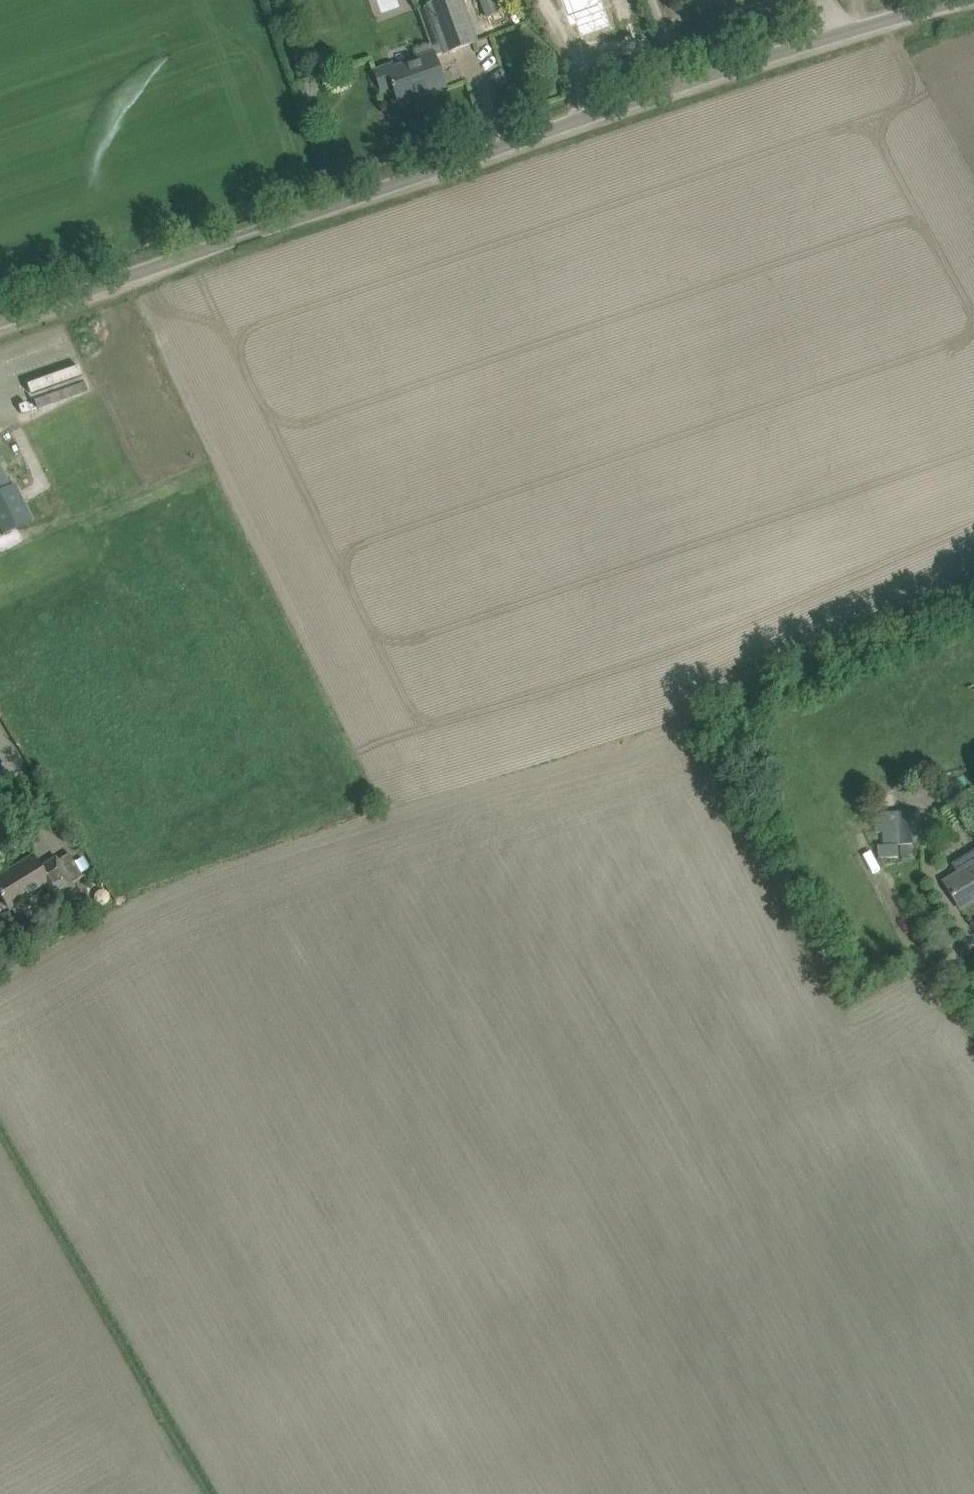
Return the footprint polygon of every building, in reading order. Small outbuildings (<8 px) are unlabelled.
[(470,45),(475,43),(460,0),(446,0),(428,6),(441,42),(415,52),(417,59),(392,68),(390,64),(374,70),(381,91),(392,87),(393,90),(394,89),(399,102),(429,91),(429,93),(445,87),(434,58),(470,45)] [(380,10),(396,5),(395,0),(377,0),(380,10)] [(485,16),(502,11),(498,0),(480,0),(485,16)] [(565,1),(575,24),(582,21),(588,36),(618,25),(607,0),(567,0),(565,1)] [(10,489),(0,468),(0,494),(10,489)] [(0,500),(0,527),(9,545),(49,525),(29,486),(0,500)] [(897,847),(901,847),(901,856),(913,856),(913,846),(924,845),(923,812),(875,814),(875,830),(875,833),(882,833),(883,847),(878,848),(879,858),(898,858),(897,847)] [(960,910),(973,901),(973,859),(971,854),(953,865),(958,873),(943,882),(960,910)] [(34,857),(0,878),(0,893),(1,894),(0,895),(2,899),(3,898),(10,910),(12,908),(17,915),(32,906),(28,899),(47,887),(54,898),(73,887),(71,884),(81,878),(68,858),(59,864),(56,860),(42,869),(34,857)]
